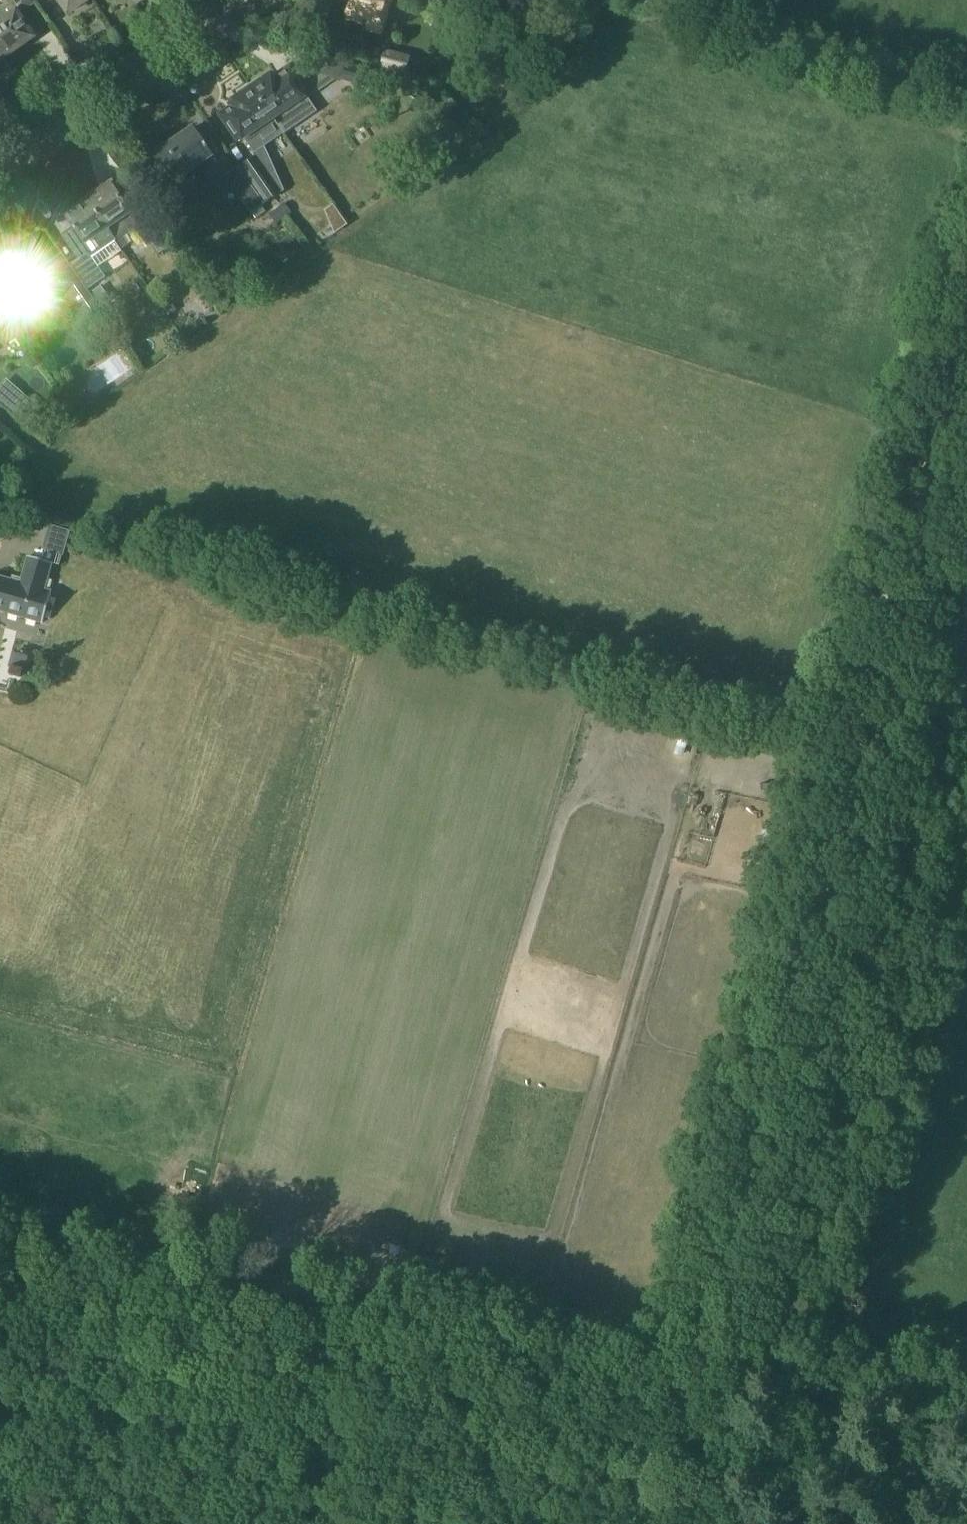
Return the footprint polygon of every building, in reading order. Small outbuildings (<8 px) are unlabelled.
[(0,10),(0,37),(11,52),(34,36),(18,12),(21,10),(21,11),(34,2),(33,0),(8,0),(10,3),(0,10)] [(68,13),(87,0),(59,0),(68,13)] [(342,1),(342,3),(342,4),(342,6),(343,7),(344,9),(345,10),(346,11),(348,12),(348,13),(349,14),(347,20),(362,24),(364,18),(369,20),(366,30),(380,35),(390,0),(343,0),(342,1)] [(11,52),(0,37),(0,60),(11,52)] [(386,68),(405,73),(406,73),(411,55),(385,49),(381,67),(386,68)] [(320,72),(336,77),(374,87),(379,70),(325,55),(320,72)] [(262,74),(250,82),(278,121),(277,122),(284,131),(317,109),(308,95),(309,93),(293,70),(288,62),(275,71),(265,78),(262,74)] [(405,73),(386,68),(383,79),(402,84),(405,73)] [(229,106),(218,114),(237,142),(246,136),(256,150),(258,149),(261,154),(257,156),(256,155),(241,166),(266,201),(281,191),(271,176),(278,172),(265,144),(284,131),(277,122),(278,121),(250,82),(236,92),(238,95),(230,100),(227,102),(229,106)] [(157,152),(154,154),(173,183),(201,164),(209,177),(220,170),(212,157),(194,127),(172,142),(157,152)] [(238,166),(226,175),(227,175),(242,199),(252,212),(262,205),(264,204),(238,166)] [(100,188),(88,195),(89,198),(115,236),(129,226),(132,230),(141,224),(159,251),(172,243),(150,211),(139,217),(132,207),(129,209),(112,183),(101,190),(100,188)] [(71,227),(61,234),(79,259),(89,252),(92,257),(117,240),(115,236),(89,198),(67,212),(75,224),(71,227)] [(269,214),(277,224),(291,212),(284,202),(269,214)] [(284,225),(295,239),(302,233),(291,219),(284,225)] [(32,238),(6,256),(18,273),(8,280),(19,296),(29,290),(41,307),(64,290),(86,321),(100,312),(102,310),(100,307),(99,306),(93,296),(90,293),(90,292),(88,289),(71,265),(69,266),(63,258),(51,266),(32,238)] [(79,259),(71,265),(88,289),(105,277),(92,257),(89,252),(79,259)] [(101,285),(90,292),(90,293),(93,296),(99,306),(111,299),(101,285)] [(169,316),(178,310),(168,296),(160,301),(169,316)] [(89,401),(85,394),(79,394),(76,396),(75,402),(79,409),(85,409),(89,406),(89,401)] [(42,621),(51,591),(44,588),(51,562),(28,555),(21,582),(0,576),(0,609),(42,621)]
